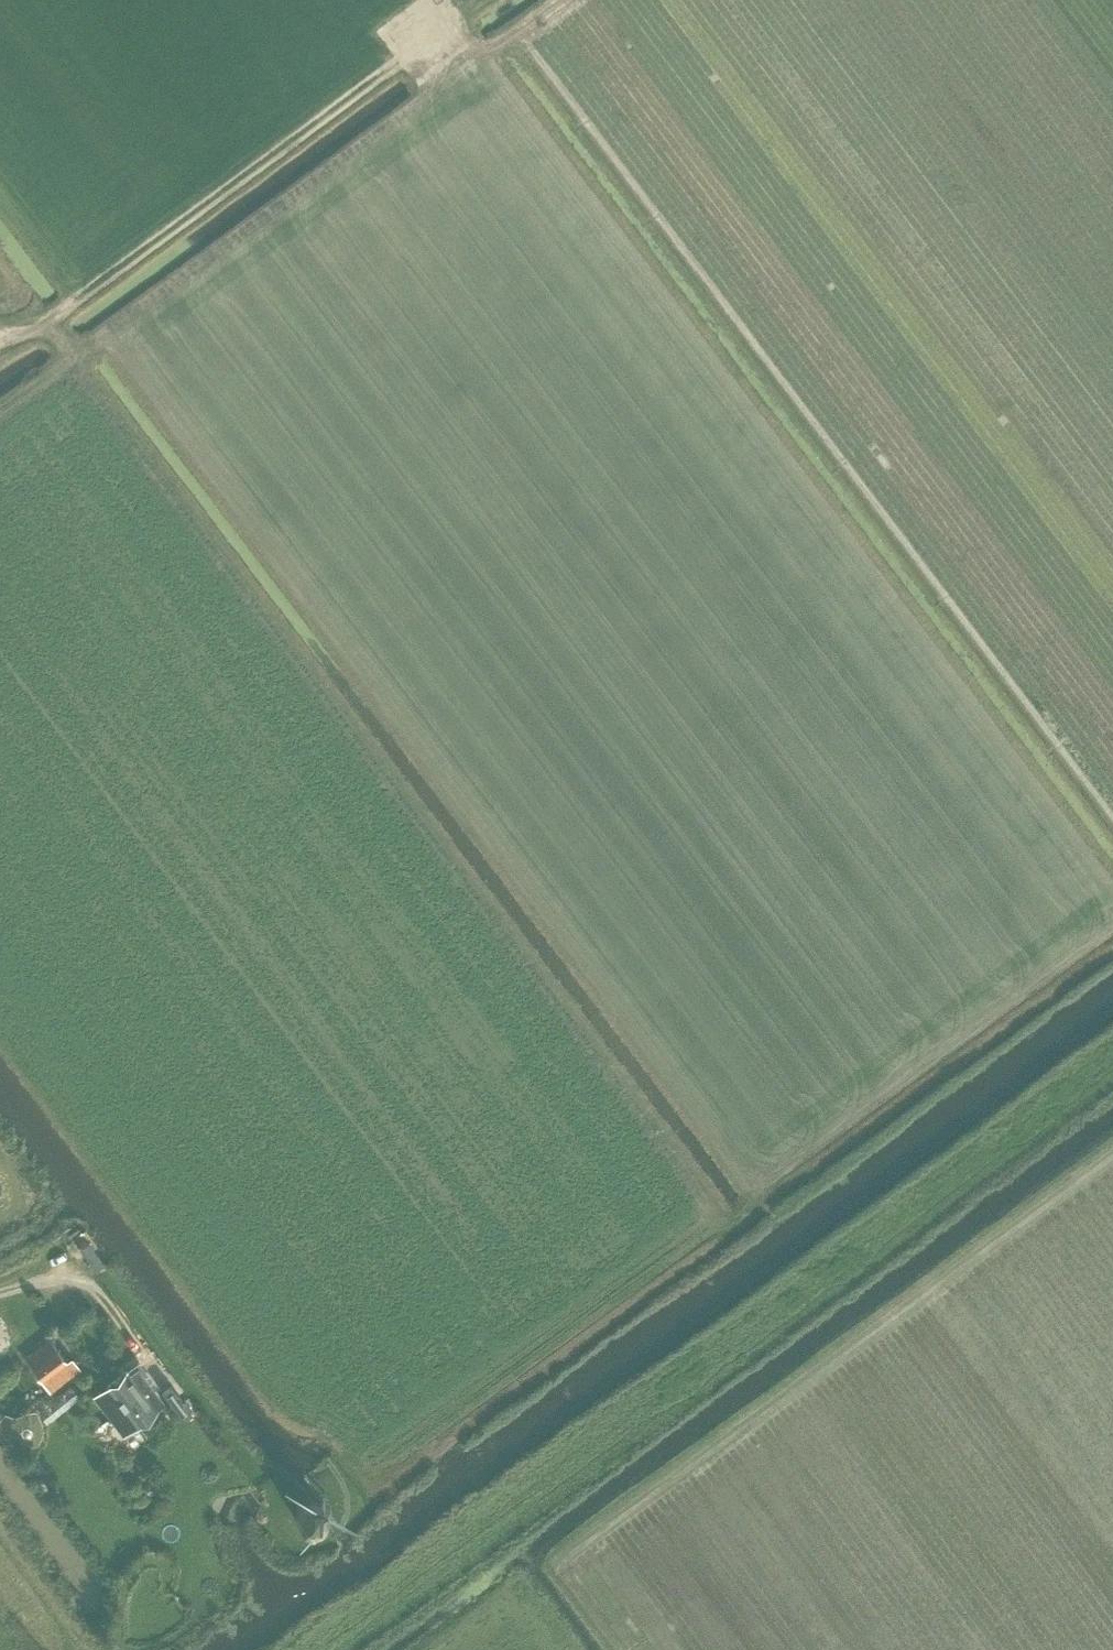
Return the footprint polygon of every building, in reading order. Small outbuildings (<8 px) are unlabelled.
[(50,1338),(26,1357),(51,1390),(76,1372),(50,1338)] [(189,1404),(173,1383),(160,1394),(139,1366),(130,1373),(127,1369),(94,1394),(124,1434),(142,1421),(146,1422),(153,1416),(153,1413),(166,1402),(176,1414),(189,1404)] [(72,1385),(54,1398),(63,1410),(81,1396),(72,1385)] [(0,1419),(0,1428),(5,1435),(10,1438),(22,1446),(35,1443),(40,1432),(40,1430),(40,1425),(39,1421),(37,1416),(36,1413),(35,1412),(34,1411),(32,1411),(30,1411),(28,1412),(15,1417),(13,1417),(5,1414),(0,1419)]
